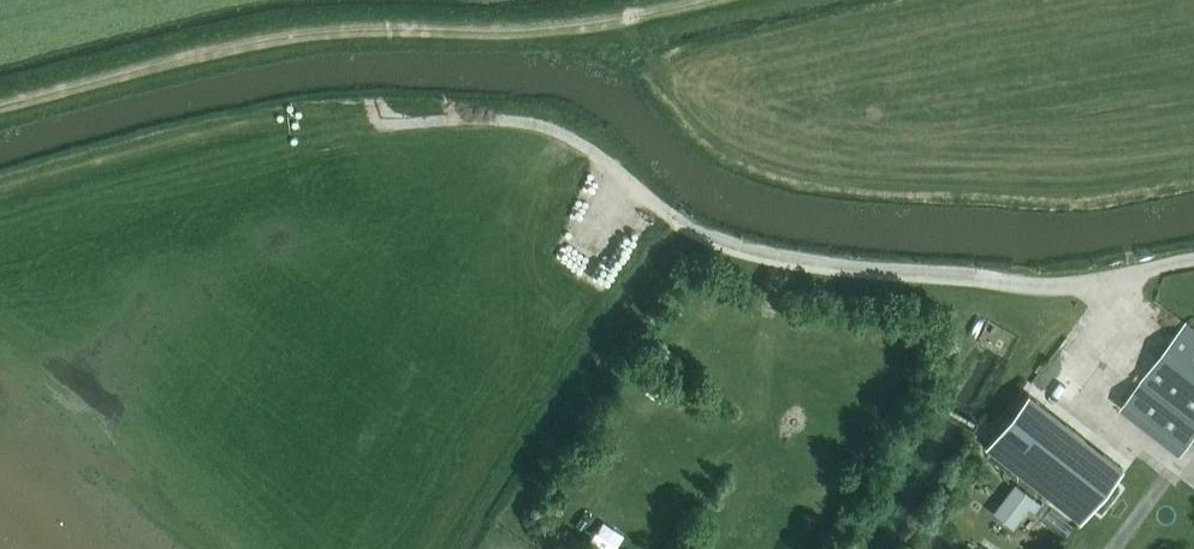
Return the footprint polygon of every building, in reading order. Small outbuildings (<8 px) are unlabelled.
[(1181,452),(1193,435),(1193,329),(1186,324),(1121,407),(1181,452)] [(1122,472),(1027,398),(985,451),(1079,525),(1122,472)]
